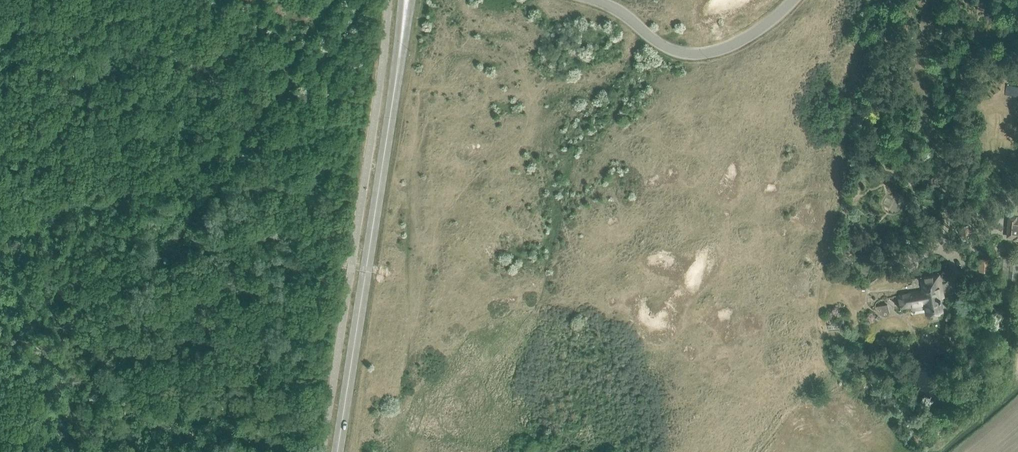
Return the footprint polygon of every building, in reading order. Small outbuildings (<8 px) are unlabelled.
[(962,236),(962,237),(972,231),(972,230),(969,226),(959,231),(961,235),(962,236)] [(989,273),(989,260),(979,260),(979,273),(989,273)] [(913,305),(914,309),(913,305),(926,302),(927,309),(928,309),(927,302),(942,300),(939,285),(933,286),(933,285),(923,287),(923,290),(899,294),(901,305),(898,305),(898,307),(902,306),(902,307),(913,305)] [(890,316),(888,304),(875,307),(877,312),(883,316),(890,316)]
